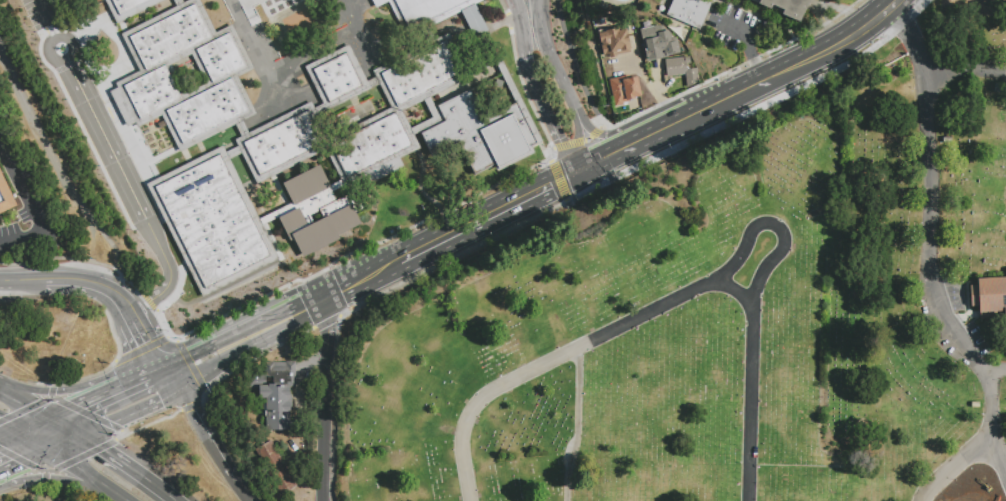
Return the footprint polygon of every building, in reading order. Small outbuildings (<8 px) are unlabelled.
[(110,11),(105,0),(164,0),(116,24),(110,11)] [(184,3),(190,0),(200,0),(201,2),(205,10),(216,33),(232,25),(254,69),(238,77),(257,114),(243,121),(236,124),(180,152),(162,115),(137,128),(115,84),(140,71),(121,34),(177,6),(184,3)] [(407,38),(388,0),(483,0),(407,38)] [(595,5),(597,0),(599,0),(608,4),(605,10),(595,5)] [(668,17),(675,0),(704,0),(713,4),(701,32),(668,17)] [(759,4),(760,0),(810,0),(800,22),(785,16),(782,15),(784,10),(772,4),(770,9),(759,4)] [(641,30),(659,27),(663,26),(668,30),(671,30),(673,43),(676,42),(678,55),(669,57),(669,58),(648,63),(641,30)] [(629,29),(633,47),(630,50),(630,52),(614,56),(614,57),(613,57),(612,58),(610,58),(610,57),(609,55),(603,56),(598,34),(606,33),(605,31),(618,28),(618,31),(629,29)] [(373,72),(449,35),(470,78),(430,97),(424,100),(402,111),(390,108),(379,86),(375,77),(373,72)] [(307,65),(349,44),(367,81),(375,77),(379,86),(318,116),(315,108),(323,104),(320,97),(322,96),(307,65)] [(666,62),(691,59),(692,66),(687,67),(687,72),(698,71),(700,84),(687,90),(686,77),(668,79),(666,62)] [(609,78),(611,103),(639,100),(637,76),(609,78)] [(432,118),(424,100),(430,97),(434,106),(470,89),(471,90),(484,118),(516,102),(537,146),(532,149),(534,154),(496,172),(493,167),(476,175),(460,142),(430,156),(419,133),(414,135),(410,128),(432,118)] [(242,137),(249,133),(311,102),(315,108),(318,116),(334,146),(257,185),(242,154),(238,147),(235,140),(242,137)] [(329,155),(351,144),(347,137),(361,130),(358,124),(390,108),(402,111),(410,128),(414,135),(421,149),(400,159),(404,167),(370,183),(367,176),(345,187),(341,179),(329,155)] [(236,124),(243,121),(249,133),(242,137),(236,124)] [(203,297),(186,263),(147,185),(223,146),(226,152),(230,160),(259,218),(263,226),(279,259),(203,297)] [(238,147),(242,154),(230,160),(226,152),(238,147)] [(259,218),(263,226),(277,219),(289,242),(294,239),(302,256),(339,238),(337,234),(361,222),(351,203),(354,202),(350,194),(337,200),(333,193),(345,187),(341,179),(329,185),(319,164),(282,182),(292,202),(259,218)] [(17,205),(0,213),(0,168),(17,205)] [(970,279),(1005,277),(1005,337),(1005,317),(979,318),(978,306),(971,306),(970,279)] [(295,362),(296,388),(289,388),(290,403),(292,403),(292,411),(290,411),(290,430),(265,430),(264,397),(259,397),(259,388),(247,389),(247,375),(266,375),(265,364),(286,363),(286,362),(295,362)] [(256,453),(272,443),(298,488),(282,498),(256,453)]
